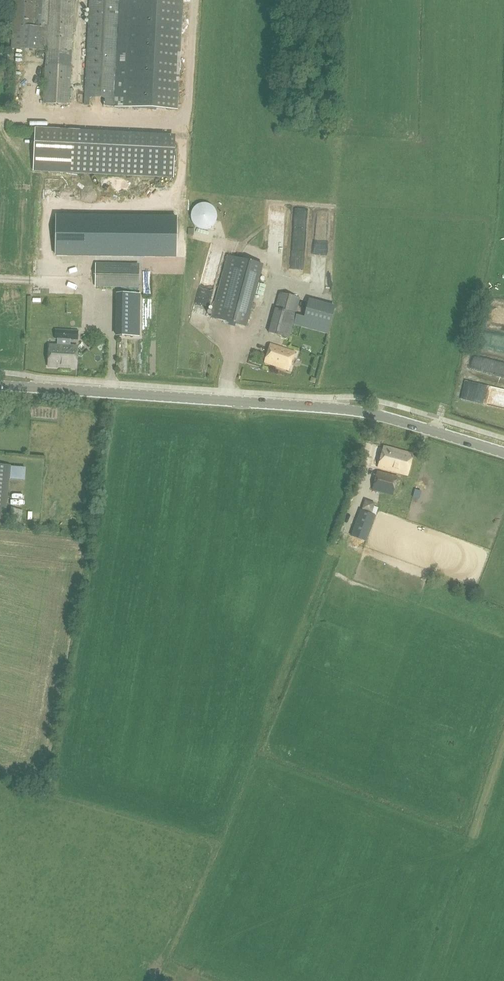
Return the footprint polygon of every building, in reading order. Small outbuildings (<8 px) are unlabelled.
[(11,49),(72,52),(72,50),(74,50),(75,42),(73,42),(75,0),(13,0),(11,49)] [(84,106),(115,108),(178,112),(184,0),(89,0),(84,106)] [(71,66),(45,65),(43,104),(69,105),(71,66)] [(175,137),(36,130),(34,170),(173,176),(175,137)] [(320,205),(317,258),(330,259),(333,206),(320,205)] [(176,216),(57,214),(56,255),(176,257),(176,216)] [(306,256),(306,248),(295,247),(295,255),(306,256)] [(262,265),(227,256),(211,317),(246,327),(262,265)] [(139,264),(95,263),(94,287),(138,288),(139,264)] [(268,333),(289,338),(300,298),(279,292),(268,333)] [(138,297),(117,296),(117,338),(121,338),(140,339),(140,297),(138,297)] [(294,324),(299,325),(325,332),(328,333),(334,307),(332,306),(308,300),(304,317),(296,315),(294,324)] [(50,344),(48,366),(76,368),(78,346),(69,345),(69,339),(78,340),(78,331),(56,330),(55,338),(59,339),(59,345),(50,344)] [(294,351),(270,344),(265,362),(289,369),(294,351)] [(476,379),(474,390),(503,397),(503,385),(476,379)] [(384,446),(378,467),(407,475),(413,453),(384,446)] [(10,466),(0,465),(0,525),(5,525),(10,466)] [(393,495),(398,476),(377,470),(372,490),(393,495)] [(364,499),(361,510),(361,509),(351,536),(350,540),(363,545),(365,541),(375,515),(376,515),(378,508),(374,506),(375,503),(364,499)]
